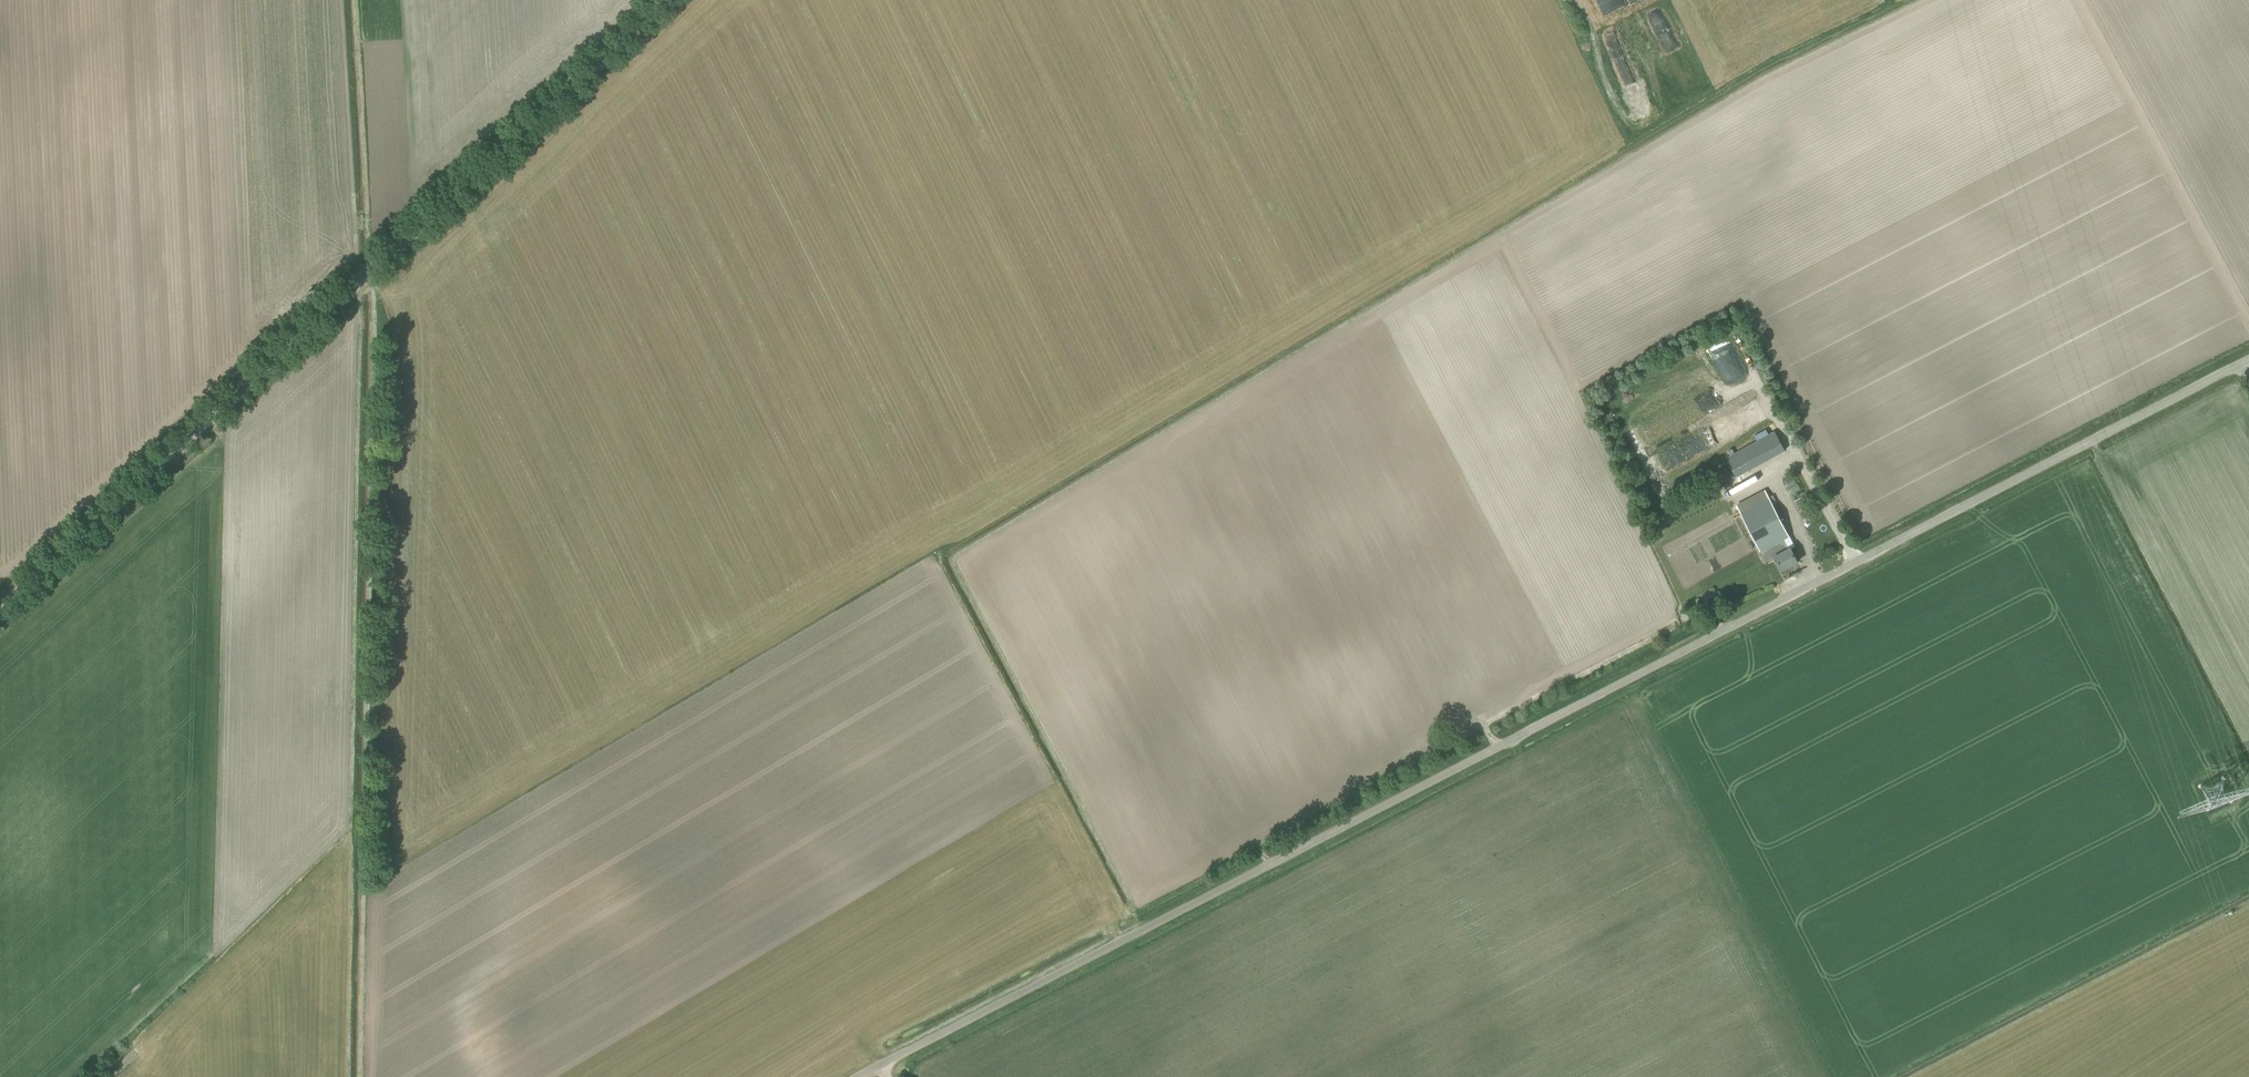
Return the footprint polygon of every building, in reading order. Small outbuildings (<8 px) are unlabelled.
[(1647,11),(1658,36),(1667,32),(1655,8),(1647,11)] [(1626,68),(1617,73),(1629,94),(1638,89),(1626,68)] [(1774,431),(1758,440),(1769,460),(1785,451),(1774,431)] [(1760,551),(1784,539),(1790,536),(1790,535),(1789,536),(1770,499),(1741,513),(1739,509),(1684,537),(1705,580),(1760,551)] [(1782,570),(1798,562),(1791,549),(1796,546),(1789,549),(1784,539),(1760,551),(1766,561),(1775,557),(1782,570)]
